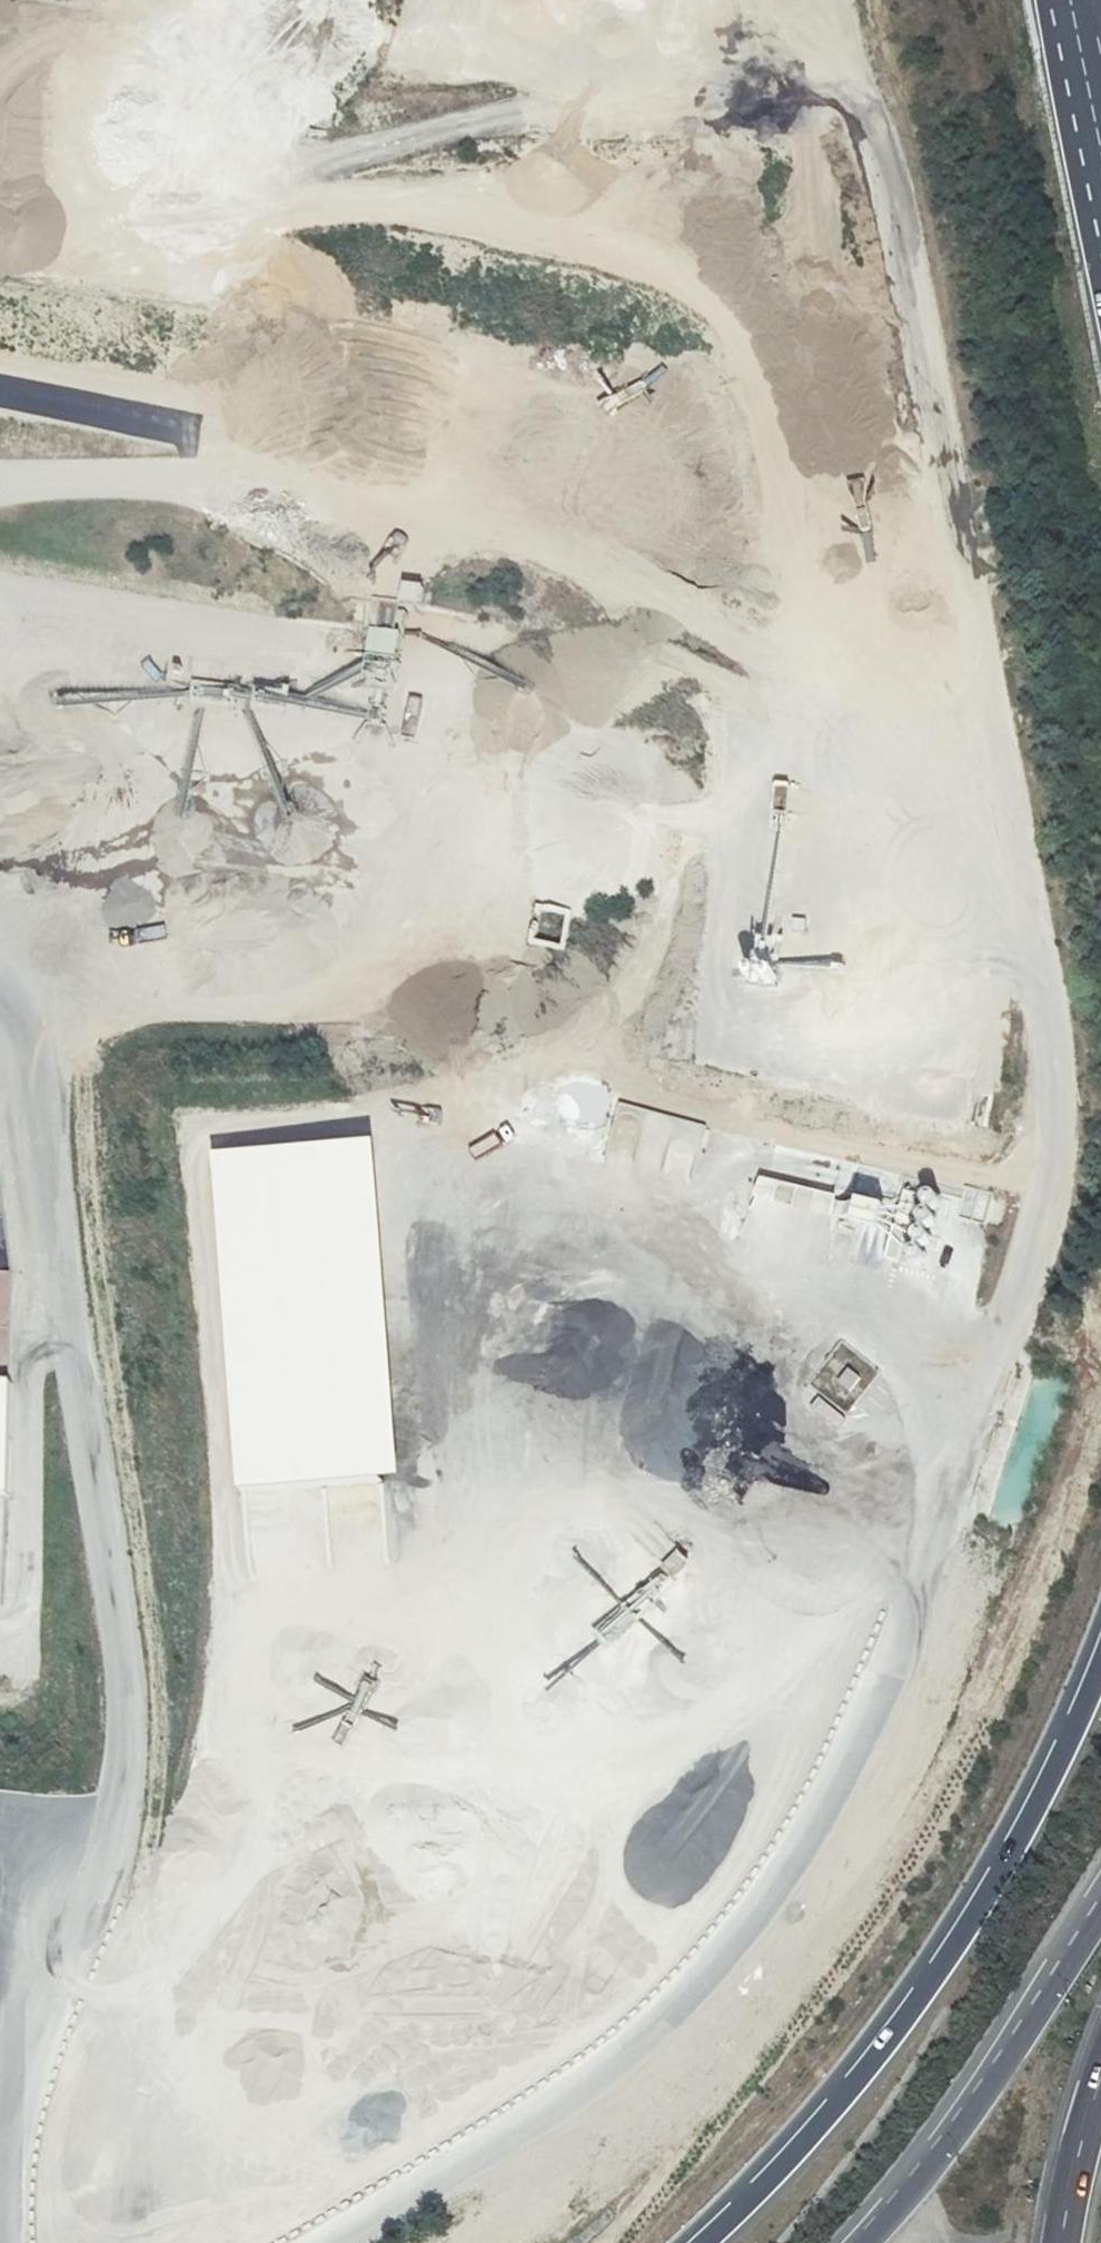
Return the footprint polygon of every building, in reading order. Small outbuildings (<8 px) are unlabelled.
[(371,597),(362,653),(390,658),(399,602),(371,597)] [(426,602),(405,603),(405,618),(426,617),(426,602)] [(648,1114),(634,1165),(688,1179),(702,1127),(648,1114)] [(363,1155),(223,1166),(249,1493),(389,1482),(363,1155)] [(986,1222),(992,1193),(967,1188),(961,1218),(986,1222)] [(10,1272),(0,1271),(0,1360),(6,1360),(7,1327),(8,1327),(10,1272)] [(495,1357),(538,1366),(551,1303),(508,1294),(495,1357)] [(835,1364),(821,1392),(849,1407),(863,1379),(835,1364)] [(0,1386),(0,1491),(5,1491),(8,1386),(0,1386)]
